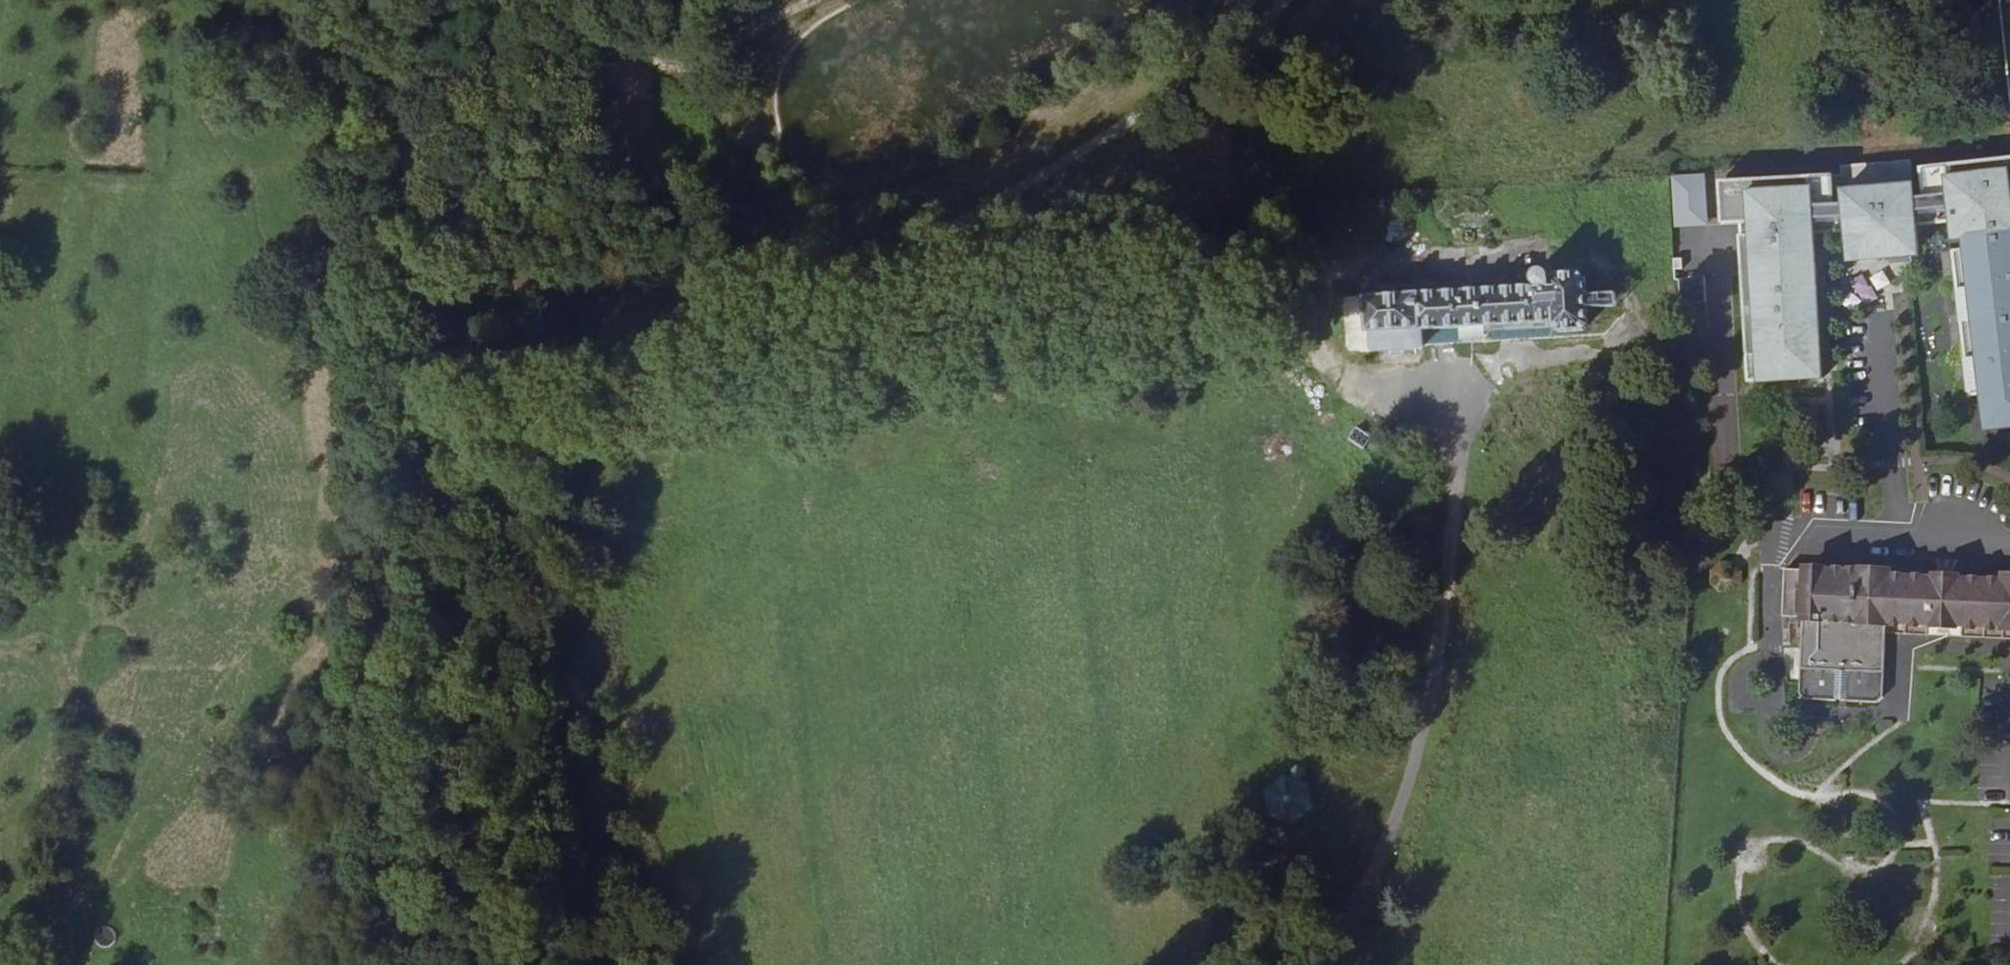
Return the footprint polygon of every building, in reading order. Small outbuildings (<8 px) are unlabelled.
[(1946,226),(1969,433),(2009,428),(2009,158),(1921,170),(1923,197),(1913,199),(1911,171),(1672,185),(1674,224),(1737,221),(1748,380),(1829,375),(1819,232),(1845,230),(1848,260),(1917,255),(1915,229),(1946,226)] [(1852,264),(1854,297),(1886,295),(1884,262),(1852,264)] [(1486,337),(1486,330),(1556,326),(1555,330),(1560,335),(1583,334),(1589,328),(1586,280),(1581,276),(1556,277),(1553,280),(1551,281),(1548,277),(1547,275),(1543,274),(1537,274),(1534,275),(1531,278),(1530,281),(1529,285),(1529,289),(1365,299),(1368,335),(1371,335),(1372,350),(1372,354),(1424,351),(1422,333),(1463,331),(1463,339),(1486,337)] [(1833,497),(1835,518),(1850,516),(1847,495),(1833,497)] [(1882,649),(1884,625),(1980,629),(2009,630),(2009,580),(2003,579),(2002,585),(1956,582),(1957,578),(1932,577),(1932,581),(1887,579),(1888,575),(1849,573),(1781,571),(1779,630),(1794,631),(1794,620),(1799,620),(1798,631),(1798,664),(1798,670),(1797,697),(1803,702),(1832,703),(1833,697),(1842,697),(1842,703),(1873,705),(1879,701),(1880,674),(1882,649)]
